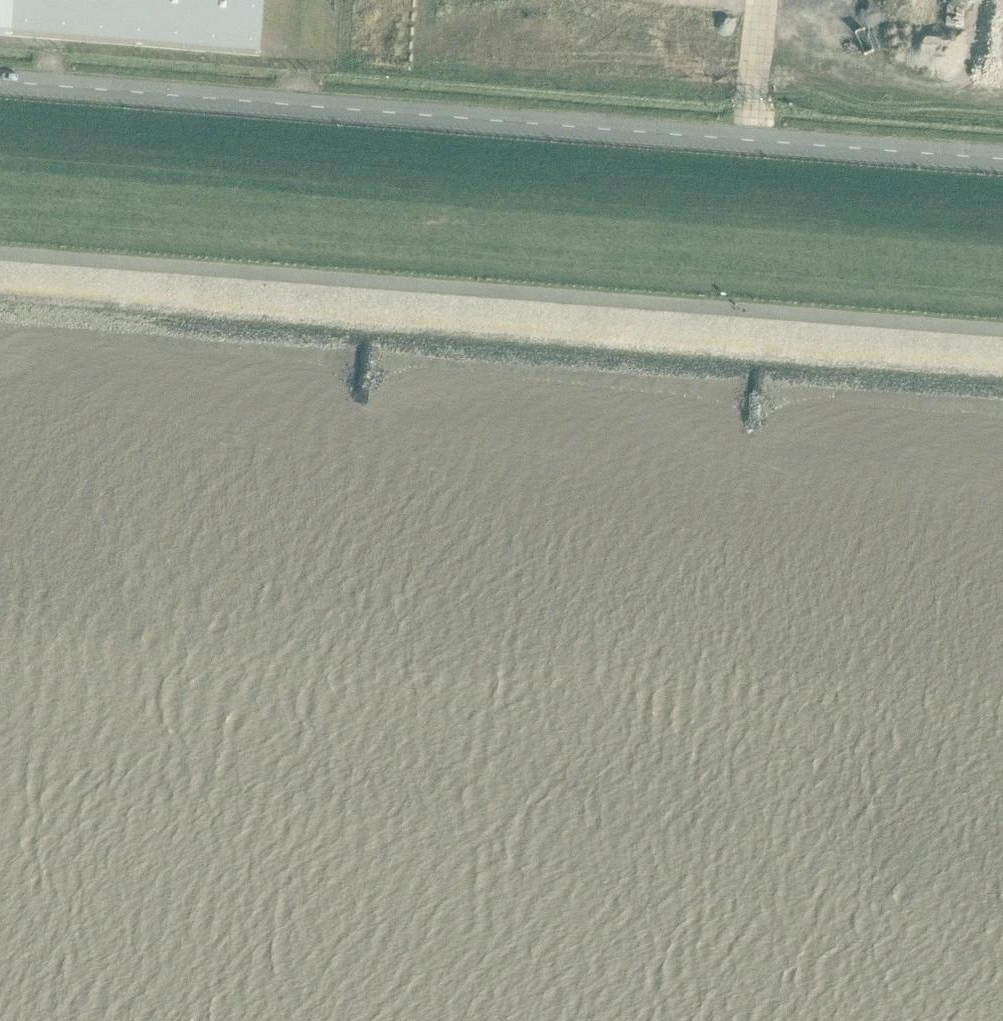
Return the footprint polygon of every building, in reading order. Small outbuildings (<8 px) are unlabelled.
[(256,57),(259,0),(0,0),(0,38),(256,57)]
